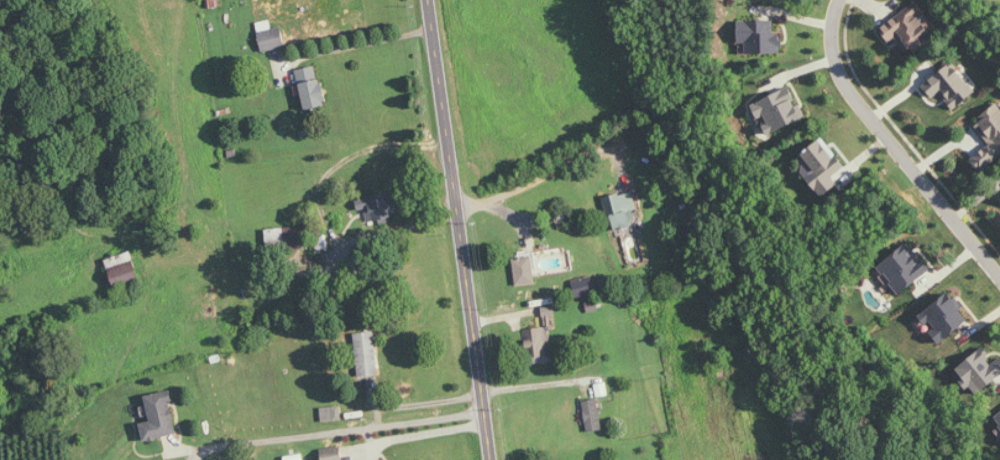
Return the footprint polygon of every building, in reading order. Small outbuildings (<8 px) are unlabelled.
[(934,37),(917,15),(923,10),(916,1),(880,29),(890,42),(896,37),(905,49),(912,43),(917,50),(934,37)] [(287,46),(282,26),(272,28),(270,20),(256,23),(263,52),(287,46)] [(781,52),(780,32),(774,33),(773,20),(739,21),(739,43),(746,43),(747,54),(781,52)] [(934,97),(940,92),(955,109),(975,90),(950,63),(924,87),(934,97)] [(298,70),(306,110),(327,105),(319,65),(298,70)] [(798,105),(790,87),(753,104),(759,119),(761,118),(768,135),(807,117),(800,104),(798,105)] [(980,170),(999,155),(999,105),(999,104),(974,123),(990,144),(971,158),(980,170)] [(846,166),(823,138),(800,156),(813,172),(807,177),(823,196),(840,183),(835,176),(846,166)] [(607,196),(613,229),(637,225),(631,192),(607,196)] [(367,216),(389,215),(389,211),(385,211),(385,202),(381,202),(381,196),(359,197),(359,209),(367,208),(367,216)] [(901,293),(929,270),(907,244),(879,266),(901,293)] [(116,289),(141,280),(131,251),(106,260),(116,289)] [(515,257),(516,284),(536,284),(534,256),(515,257)] [(574,280),(577,296),(598,292),(595,276),(574,280)] [(924,313),(943,338),(968,319),(949,294),(924,313)] [(542,307),(544,316),(557,314),(555,304),(542,307)] [(550,355),(550,328),(529,328),(530,356),(550,355)] [(356,333),(358,376),(379,375),(376,332),(356,333)] [(964,379),(963,380),(977,396),(999,377),(999,357),(994,362),(982,348),(957,369),(964,379)] [(179,435),(171,391),(147,396),(151,421),(141,423),(144,441),(179,435)] [(601,429),(599,399),(585,400),(587,429),(601,429)] [(343,420),(341,406),(322,408),(323,421),(343,420)] [(340,447),(322,450),(324,459),(343,459),(340,447)]
